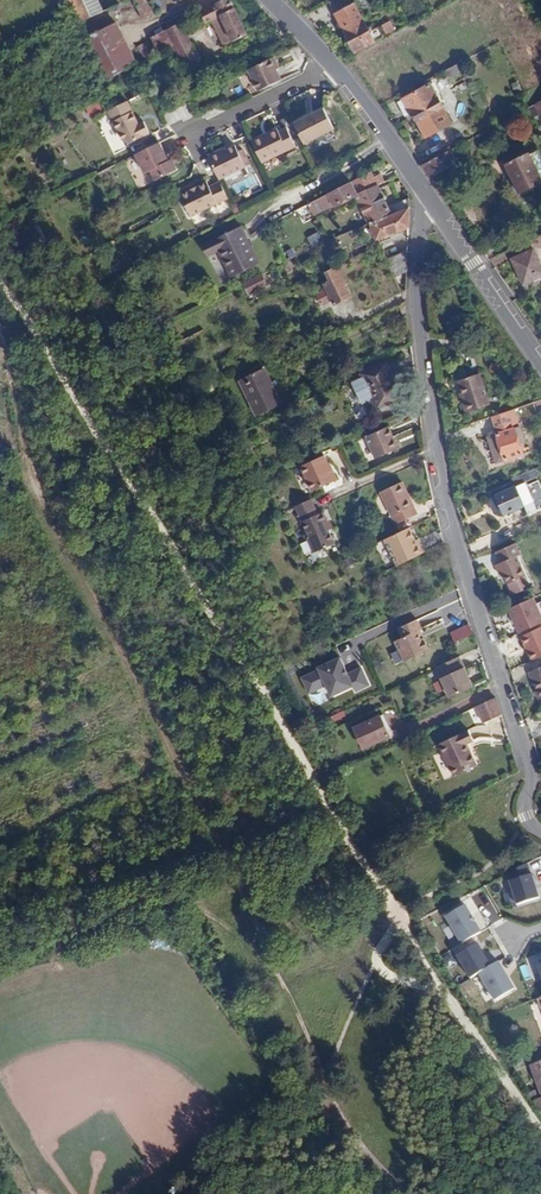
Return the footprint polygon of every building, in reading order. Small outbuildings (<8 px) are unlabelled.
[(79,22),(119,4),(117,0),(70,0),(79,22)] [(142,19),(151,14),(144,0),(133,0),(142,19)] [(230,0),(220,0),(209,7),(206,8),(222,41),(218,43),(220,47),(247,35),(230,0)] [(366,28),(353,2),(334,12),(354,51),(381,37),(375,24),(366,28)] [(171,46),(167,48),(173,61),(181,57),(182,60),(181,61),(183,64),(197,58),(180,23),(167,31),(174,45),(171,46)] [(116,24),(88,38),(109,79),(137,64),(116,24)] [(151,39),(158,53),(167,48),(171,46),(164,32),(151,39)] [(269,60),(247,71),(257,91),(279,80),(269,60)] [(425,135),(451,122),(430,84),(408,96),(416,111),(413,112),(425,135)] [(416,111),(408,96),(402,99),(410,114),(413,112),(416,111)] [(138,123),(126,101),(107,110),(122,140),(128,143),(149,133),(143,121),(138,123)] [(292,124),(303,145),(332,128),(322,108),(292,124)] [(276,129),(251,141),(261,163),(294,146),(285,129),(277,132),(276,129)] [(159,142),(135,154),(145,173),(151,170),(156,180),(173,171),(175,166),(172,161),(168,160),(159,142)] [(234,145),(208,158),(218,179),(244,167),(234,145)] [(439,155),(422,165),(428,174),(454,161),(450,154),(460,148),(458,145),(439,155)] [(529,152),(540,178),(540,159),(535,148),(529,152)] [(529,152),(506,164),(520,194),(534,187),(540,183),(540,178),(529,152)] [(375,176),(373,171),(352,182),(358,193),(368,189),(378,184),(386,180),(382,173),(375,176)] [(206,182),(179,195),(189,215),(227,197),(219,181),(208,187),(206,182)] [(358,193),(352,182),(308,204),(313,215),(357,194),(358,193)] [(368,189),(358,193),(357,194),(369,223),(370,222),(410,207),(409,196),(387,204),(378,184),(368,189)] [(534,187),(520,194),(516,195),(522,209),(540,200),(534,187)] [(236,203),(231,205),(234,212),(240,209),(236,203)] [(410,209),(410,207),(370,222),(376,239),(409,226),(410,209)] [(259,261),(243,223),(204,243),(209,254),(220,248),(231,276),(259,261)] [(511,258),(522,283),(540,275),(540,268),(532,249),(511,258)] [(393,276),(406,271),(408,250),(386,258),(393,276)] [(351,293),(338,266),(327,271),(331,280),(320,285),(323,291),(318,294),(322,303),(332,298),(335,304),(350,297),(349,294),(351,293)] [(242,282),(247,295),(267,287),(262,274),(242,282)] [(364,374),(352,379),(361,403),(372,398),(376,407),(401,396),(388,362),(363,372),(364,374)] [(240,379),(242,382),(265,371),(263,368),(240,379)] [(265,371),(242,382),(258,414),(281,403),(265,371)] [(458,379),(463,391),(465,401),(462,401),(465,411),(489,403),(479,372),(458,379)] [(533,402),(537,413),(540,412),(540,399),(533,402)] [(511,409),(515,423),(519,422),(515,408),(511,409)] [(511,409),(491,416),(505,459),(530,451),(529,446),(525,447),(523,442),(526,441),(521,426),(517,426),(515,423),(511,409)] [(390,427),(367,438),(377,460),(400,449),(390,427)] [(326,455),(302,465),(314,493),(337,482),(326,455)] [(530,480),(492,496),(489,502),(493,513),(499,515),(524,505),(528,514),(540,508),(540,505),(530,480)] [(402,486),(380,497),(396,528),(417,518),(402,486)] [(314,502),(301,508),(304,518),(318,512),(314,502)] [(304,518),(301,508),(298,509),(310,540),(308,541),(313,555),(316,554),(310,535),(306,525),(304,518)] [(324,528),(329,525),(325,516),(320,518),(318,512),(304,518),(306,525),(310,535),(324,528)] [(310,535),(316,554),(334,546),(329,534),(331,532),(329,525),(324,528),(310,535)] [(418,542),(412,530),(387,542),(400,568),(427,555),(423,546),(420,548),(418,542)] [(500,560),(498,561),(502,570),(507,581),(524,574),(516,554),(520,553),(515,541),(496,550),(500,560)] [(535,600),(508,611),(521,636),(540,626),(540,615),(535,600)] [(406,634),(424,626),(422,619),(403,627),(406,634)] [(425,628),(424,626),(406,634),(406,636),(399,640),(407,660),(432,650),(427,637),(425,638),(421,630),(425,628)] [(456,643),(473,635),(469,626),(452,634),(456,643)] [(522,637),(533,663),(540,659),(540,628),(522,637)] [(517,635),(499,642),(505,655),(523,648),(517,635)] [(460,657),(437,667),(442,677),(465,667),(460,657)] [(324,688),(329,698),(352,689),(354,693),(370,686),(361,666),(346,672),(340,658),(298,675),(307,695),(324,688)] [(527,672),(538,697),(540,696),(540,666),(527,672)] [(465,667),(442,677),(451,696),(474,685),(465,667)] [(501,714),(496,697),(476,707),(483,722),(501,714)] [(380,717),(354,729),(363,749),(389,737),(380,717)] [(475,740),(470,729),(439,743),(455,775),(478,763),(469,743),(475,740)] [(532,874),(529,862),(509,872),(512,882),(511,883),(518,904),(540,897),(533,873),(532,874)] [(482,931),(466,904),(447,915),(463,942),(482,931)] [(492,965),(478,942),(458,954),(471,977),(480,972),(492,965)] [(515,988),(499,961),(492,965),(480,972),(496,999),(515,988)] [(540,1091),(540,1062),(532,1065),(540,1091)]
